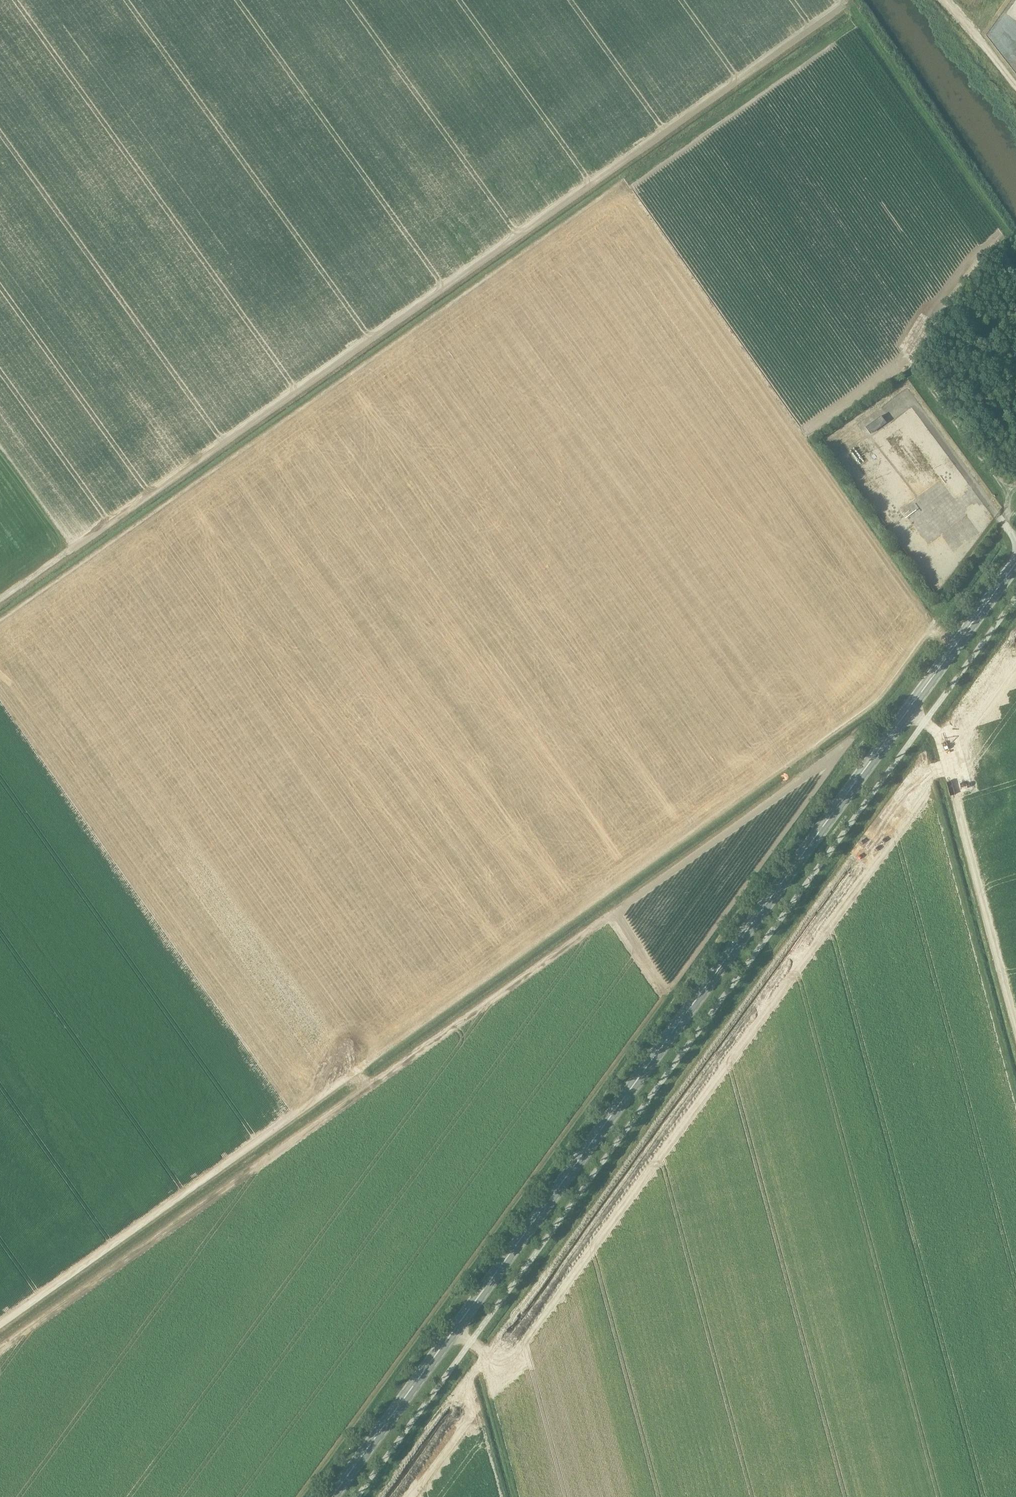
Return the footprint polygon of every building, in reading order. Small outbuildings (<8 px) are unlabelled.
[(881,416),(865,427),(870,434),(886,423),(881,416)] [(903,514),(924,545),(966,516),(963,511),(977,501),(968,489),(952,500),(939,481),(904,505),(908,510),(903,514)] [(950,551),(977,535),(967,518),(939,534),(950,551)] [(927,767),(932,781),(943,777),(937,763),(927,767)]
